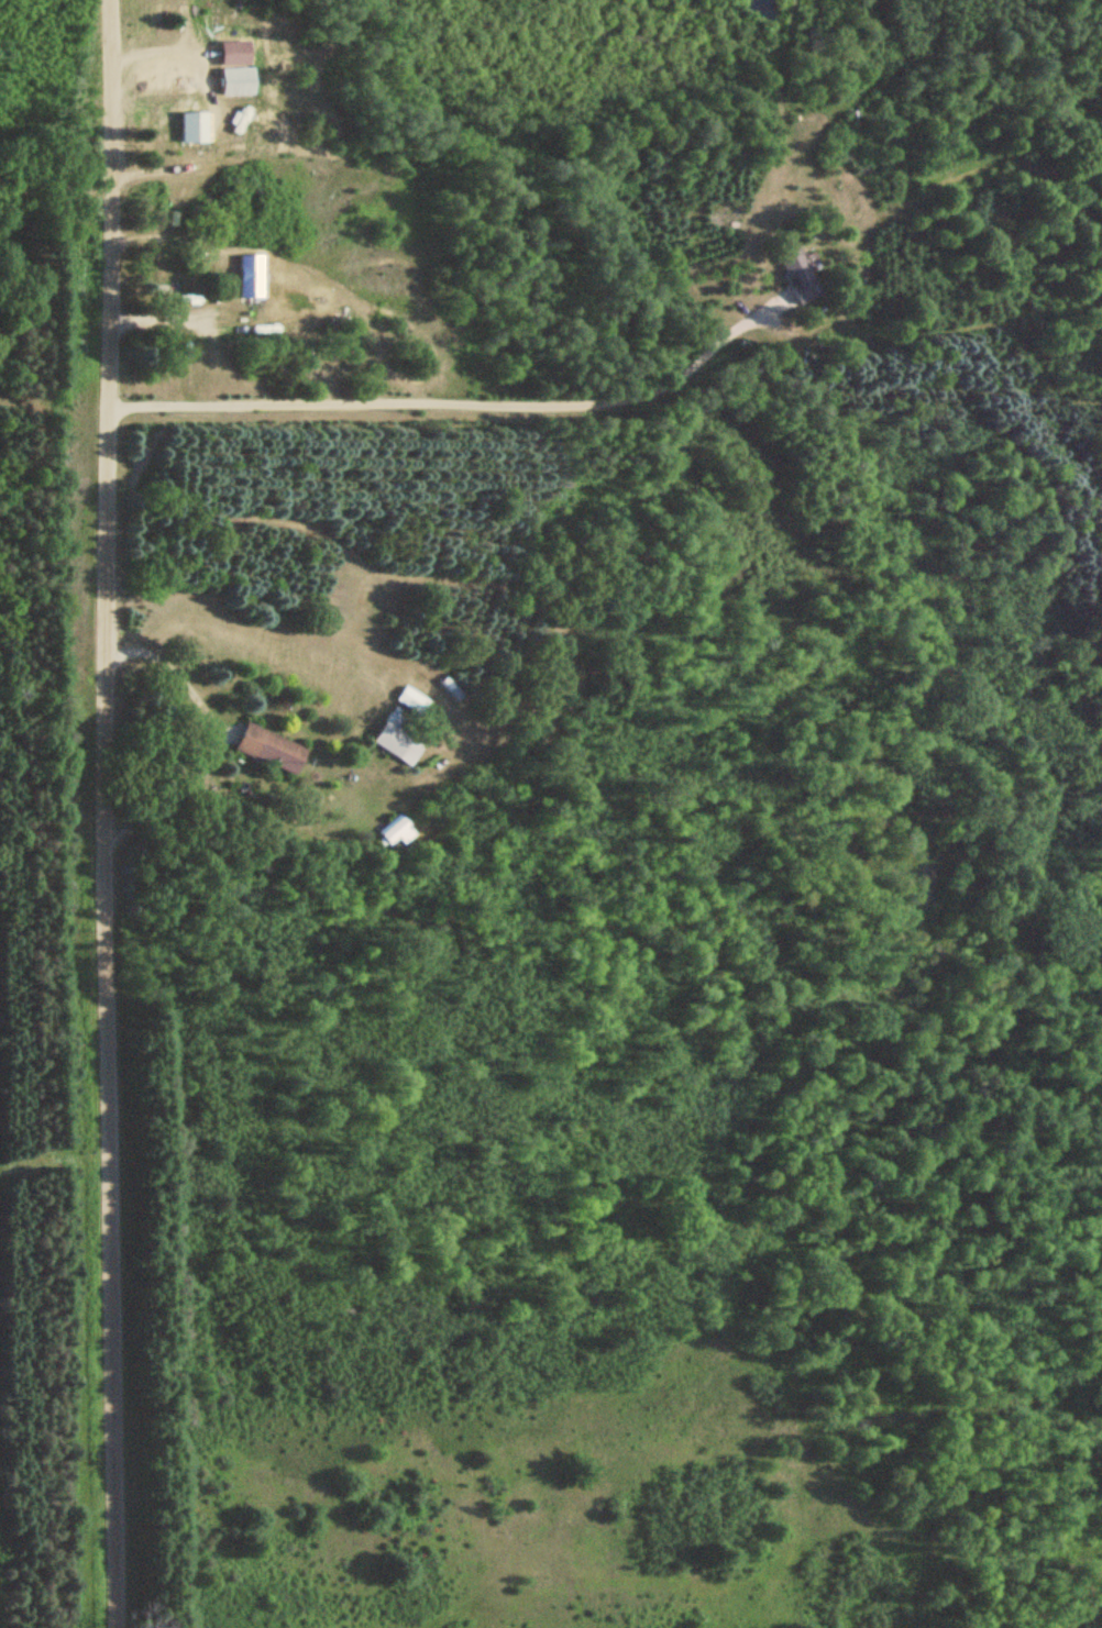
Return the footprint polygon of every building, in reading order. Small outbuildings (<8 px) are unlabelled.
[(218,95),(250,95),(250,68),(218,68),(218,95)] [(202,113),(180,113),(180,142),(207,142),(207,133),(202,133),(202,113)] [(774,258),(796,305),(818,294),(796,247),(774,258)] [(258,298),(258,256),(237,256),(237,298),(258,298)] [(437,683),(453,700),(459,694),(443,677),(437,683)] [(371,741),(411,766),(423,745),(395,728),(402,718),(390,710),(371,741)] [(232,750),(292,773),(302,746),(242,723),(232,750)]
